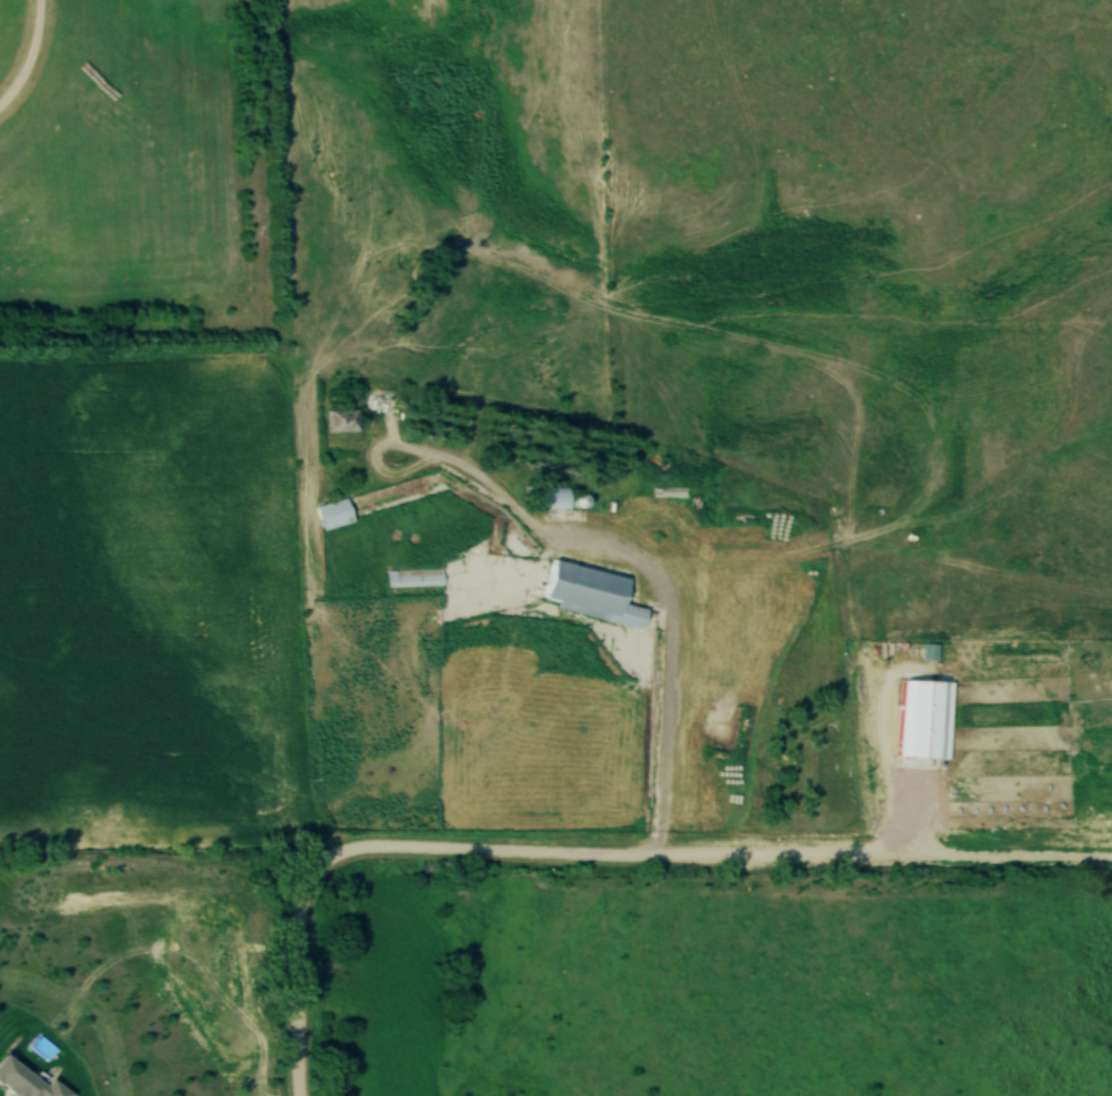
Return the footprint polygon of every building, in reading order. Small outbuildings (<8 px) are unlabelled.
[(325,410),(325,433),(360,433),(360,410),(325,410)] [(351,525),(348,501),(317,504),(319,528),(351,525)] [(631,578),(560,560),(551,595),(563,599),(560,608),(642,629),(647,610),(624,604),(631,578)] [(442,570),(387,570),(387,586),(442,586),(442,570)] [(8,1050),(0,1060),(0,1085),(14,1095),(64,1095),(8,1050)]
